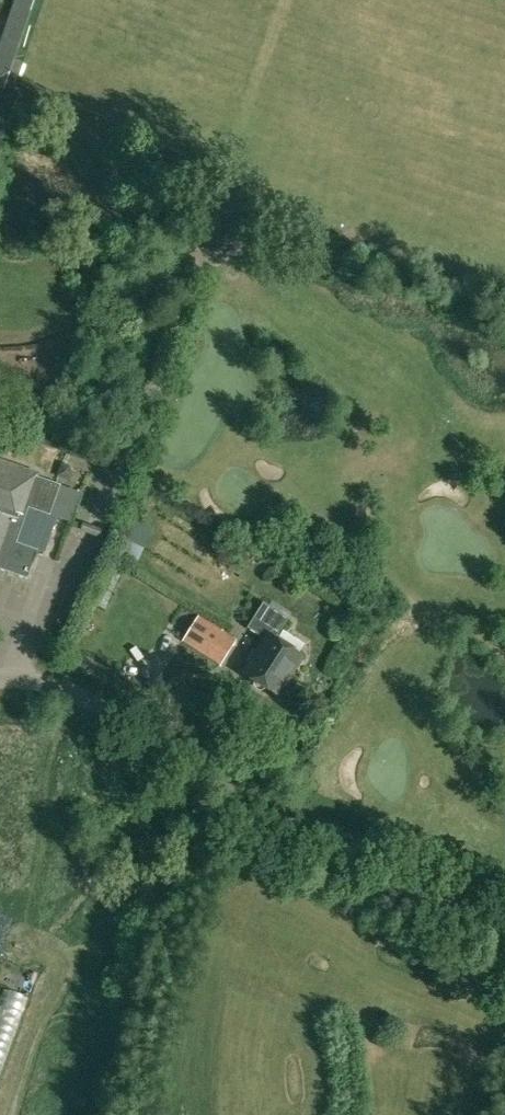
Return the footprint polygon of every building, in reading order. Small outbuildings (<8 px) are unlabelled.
[(0,44),(0,88),(4,89),(34,0),(15,0),(0,44)] [(61,485),(38,477),(39,474),(0,461),(0,566),(29,576),(39,547),(18,539),(30,505),(52,512),(61,485)] [(243,672),(279,694),(304,655),(276,638),(290,617),(264,601),(248,626),(262,635),(264,631),(268,633),(243,672)] [(198,617),(184,640),(221,663),(235,641),(198,617)]
